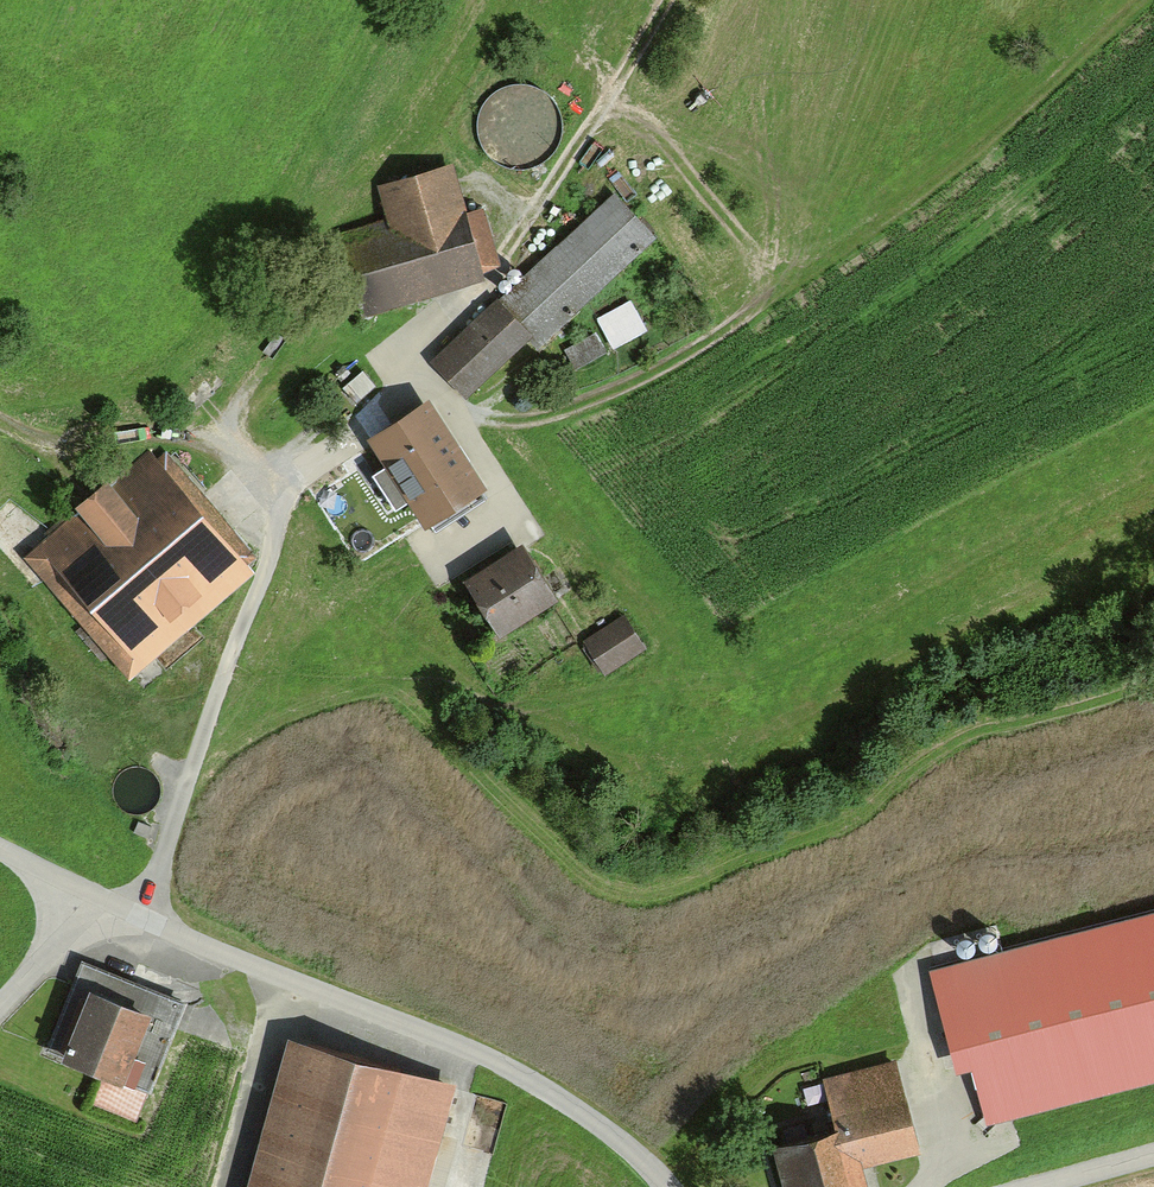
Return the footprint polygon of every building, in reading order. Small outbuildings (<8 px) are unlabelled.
[(389,221),(339,236),(363,315),(488,277),(484,267),(501,261),(483,202),(466,207),(452,161),(377,184),(389,221)] [(655,233),(615,191),(502,300),(499,297),(434,359),(465,391),(527,331),(540,344),(655,233)] [(612,346),(647,327),(630,297),(596,316),(612,346)] [(602,350),(592,333),(566,348),(575,364),(602,350)] [(429,391),(369,430),(389,460),(376,469),(397,501),(411,492),(427,517),(486,478),(429,391)] [(82,509),(29,552),(127,671),(257,565),(249,555),(255,550),(172,449),(164,456),(157,448),(114,483),(108,476),(76,502),(82,509)] [(532,542),(469,580),(499,631),(562,594),(532,542)] [(648,646),(627,613),(584,641),(605,673),(648,646)] [(930,969),(957,1068),(972,1064),(987,1122),(1153,1078),(1153,910),(930,969)] [(178,1004),(79,964),(43,1053),(143,1092),(178,1004)] [(289,1046),(252,1186),(410,1186),(437,1085),(289,1046)] [(824,1078),(836,1123),(772,1140),(785,1186),(871,1186),(863,1161),(920,1146),(895,1059),(824,1078)]
